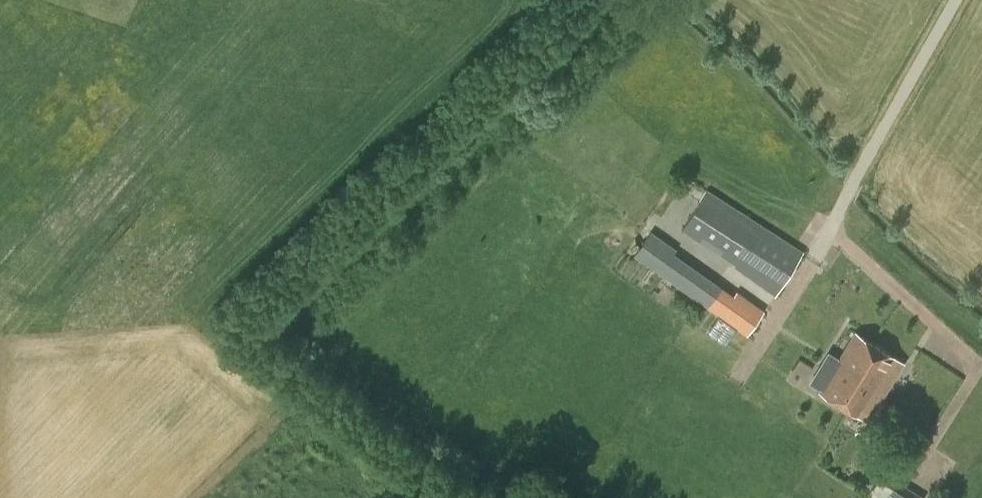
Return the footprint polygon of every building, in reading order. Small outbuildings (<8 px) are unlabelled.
[(776,295),(804,253),(708,189),(683,225),(737,261),(734,266),(776,295)] [(649,234),(634,255),(659,273),(660,273),(674,253),(676,250),(650,232),(649,234)] [(747,335),(764,311),(736,291),(719,315),(747,335)] [(905,363),(855,332),(839,357),(828,350),(808,382),(819,389),(818,390),(868,422),(905,363)] [(924,496),(882,470),(868,493),(876,497),(922,497),(924,496)]
